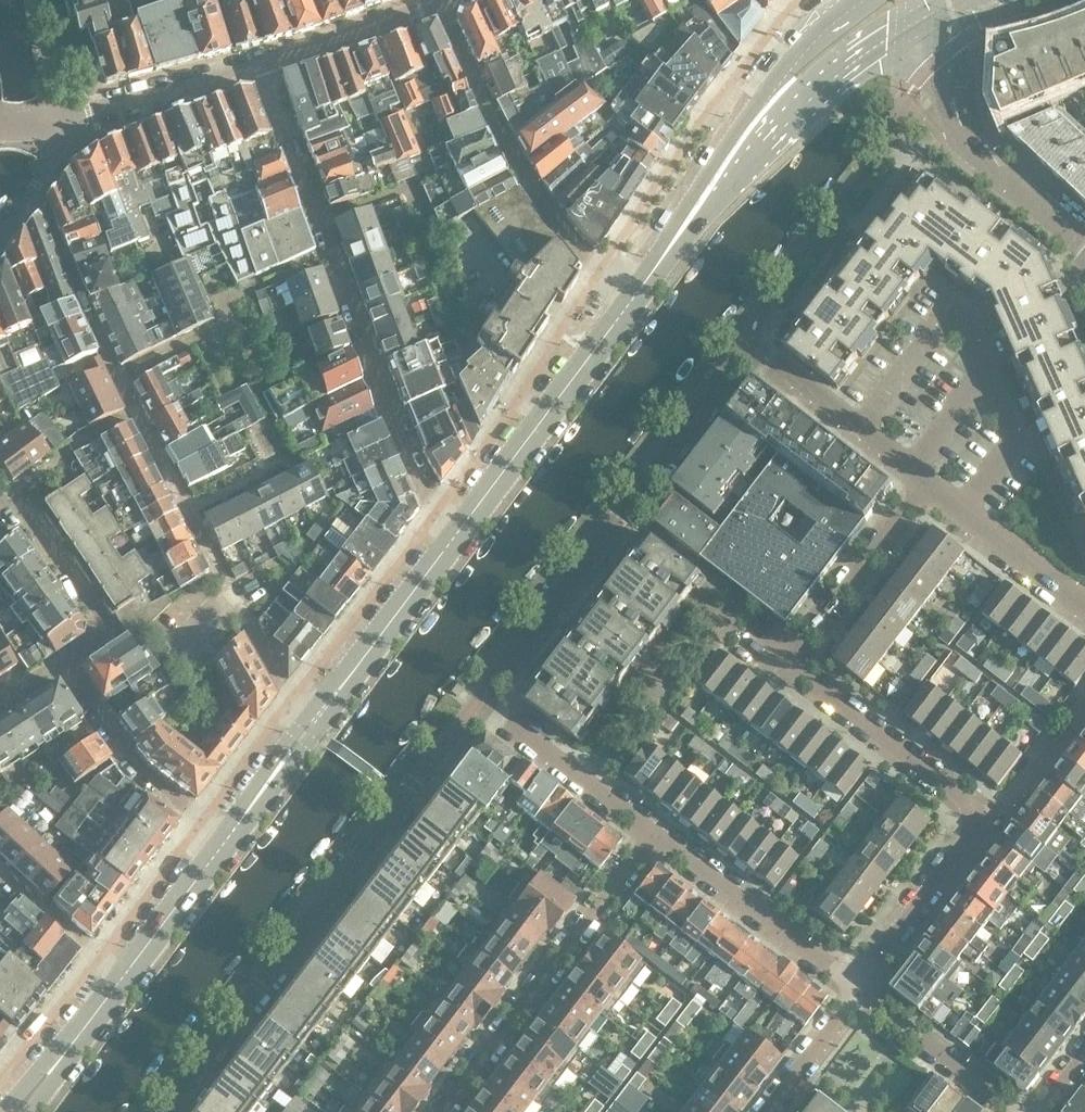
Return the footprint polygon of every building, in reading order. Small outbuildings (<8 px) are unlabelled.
[(71,2),(79,29),(109,18),(104,0),(75,0),(71,2)] [(179,0),(171,0),(135,12),(156,70),(198,58),(189,30),(182,8),(179,0)] [(214,0),(179,0),(182,8),(189,30),(198,58),(229,50),(214,0)] [(221,3),(236,49),(261,42),(247,0),(235,0),(221,3)] [(261,42),(293,33),(281,0),(247,0),(261,42)] [(293,33),(321,24),(311,0),(281,0),(293,33)] [(321,24),(343,16),(336,0),(311,0),(321,24)] [(343,16),(365,8),(361,0),(336,0),(343,16)] [(365,8),(388,0),(361,0),(365,8)] [(475,5),(492,42),(519,28),(513,16),(506,0),(488,0),(475,5)] [(513,16),(519,28),(524,37),(537,31),(540,37),(551,32),(550,30),(543,15),(538,4),(536,0),(506,0),(513,16)] [(538,4),(543,15),(560,7),(557,0),(536,0),(538,4)] [(560,7),(563,12),(573,7),(569,0),(557,0),(560,7)] [(574,7),(563,12),(568,21),(571,20),(574,26),(571,27),(576,37),(587,32),(599,24),(592,9),(587,0),(570,0),(574,7)] [(588,0),(595,14),(607,8),(603,0),(588,0)] [(649,21),(668,12),(662,0),(638,0),(649,21)] [(670,12),(688,0),(663,0),(670,12)] [(682,4),(705,33),(709,30),(730,57),(738,46),(717,17),(704,0),(690,0),(682,4)] [(717,17),(742,0),(704,0),(717,17)] [(738,46),(765,12),(755,0),(742,0),(717,17),(738,46)] [(765,12),(774,0),(755,0),(765,12)] [(459,12),(458,12),(456,18),(457,18),(478,65),(498,55),(493,44),(492,42),(475,5),(459,12)] [(654,56),(666,68),(699,98),(719,72),(694,42),(681,26),(672,36),(663,29),(667,23),(659,17),(653,20),(629,33),(632,39),(654,56)] [(995,98),(1009,132),(1056,112),(1057,112),(1058,111),(1058,108),(1058,107),(1060,106),(1063,106),(1058,95),(1066,92),(1084,83),(1084,17),(1077,21),(1056,28),(1039,33),(1011,40),(998,43),(996,64),(995,98)] [(109,18),(79,29),(80,31),(89,29),(93,42),(108,37),(105,23),(110,21),(109,18)] [(112,26),(114,35),(115,35),(122,57),(128,77),(153,70),(135,19),(112,26)] [(434,21),(411,30),(423,61),(431,58),(432,60),(449,53),(434,21)] [(557,27),(550,30),(551,32),(559,49),(566,46),(557,27)] [(411,30),(377,42),(379,48),(393,83),(394,83),(405,110),(431,99),(442,124),(460,117),(454,100),(447,83),(441,84),(441,83),(433,86),(423,61),(411,30)] [(705,33),(694,42),(719,72),(730,57),(709,30),(705,33)] [(584,54),(565,65),(576,88),(584,83),(607,69),(606,68),(594,47),(587,32),(576,37),(584,54)] [(633,42),(628,34),(618,39),(623,47),(633,42)] [(114,35),(108,37),(93,42),(99,64),(122,57),(115,35),(114,35)] [(493,44),(498,55),(514,93),(526,86),(522,71),(531,67),(535,74),(541,71),(536,61),(526,57),(522,52),(516,54),(507,37),(493,44)] [(374,44),(349,52),(362,87),(376,121),(377,121),(379,120),(393,115),(390,108),(399,105),(388,77),(376,48),(374,44)] [(606,68),(625,55),(618,45),(600,57),(606,68)] [(555,103),(513,135),(528,163),(569,131),(570,132),(604,107),(584,83),(576,88),(565,65),(559,51),(536,61),(541,71),(541,73),(555,103)] [(349,52),(332,58),(347,101),(355,98),(365,123),(374,120),(365,95),(362,87),(349,52)] [(449,53),(432,60),(424,64),(433,86),(441,83),(458,74),(449,53)] [(498,55),(478,65),(495,102),(512,94),(514,93),(498,55)] [(625,55),(606,68),(607,69),(625,74),(633,62),(625,55)] [(635,76),(642,83),(647,86),(687,114),(699,98),(666,68),(654,56),(650,60),(647,57),(639,68),(635,76)] [(122,57),(99,64),(105,83),(128,77),(122,57)] [(332,58),(318,63),(331,107),(332,107),(337,119),(342,130),(354,158),(367,152),(347,101),(332,58)] [(318,63),(298,70),(298,71),(300,72),(313,113),(321,110),(326,124),(336,120),(331,107),(318,63)] [(298,70),(282,75),(294,109),(304,136),(319,130),(316,123),(313,113),(300,72),(298,71),(298,70)] [(512,94),(495,102),(495,103),(513,135),(555,103),(541,73),(536,76),(540,85),(514,98),(512,94)] [(458,74),(441,83),(441,84),(447,83),(454,100),(467,93),(458,74)] [(642,83),(630,102),(629,102),(619,94),(608,109),(623,128),(627,122),(637,109),(672,135),(687,114),(647,86),(642,83)] [(254,85),(224,96),(242,145),(249,164),(278,153),(254,85)] [(467,93),(454,100),(460,117),(474,111),(467,93)] [(224,96),(206,102),(243,194),(258,187),(249,164),(242,145),(224,96)] [(189,108),(205,149),(208,157),(213,169),(204,173),(214,198),(225,194),(228,200),(243,194),(206,102),(189,108)] [(569,131),(528,163),(541,182),(572,155),(613,118),(604,107),(570,132),(569,131)] [(189,108),(163,117),(164,121),(179,160),(185,175),(186,174),(201,169),(204,173),(213,169),(205,149),(189,108)] [(637,109),(627,122),(635,128),(634,128),(662,150),(672,135),(637,109)] [(379,120),(377,121),(385,140),(389,149),(394,162),(408,157),(419,153),(402,111),(393,115),(379,120)] [(474,111),(460,117),(442,124),(447,145),(484,130),(474,111)] [(1009,132),(1084,202),(1084,139),(1056,112),(1009,132)] [(159,119),(145,125),(159,164),(161,167),(176,160),(162,122),(161,123),(159,119)] [(319,130),(304,136),(308,145),(325,138),(325,136),(338,132),(342,130),(337,119),(336,120),(326,124),(318,127),(319,130)] [(145,125),(123,133),(137,171),(138,173),(143,171),(148,182),(160,177),(156,165),(159,164),(145,125)] [(625,141),(629,144),(654,161),(662,150),(634,128),(625,141)] [(444,146),(444,147),(429,153),(439,178),(455,171),(495,151),(484,130),(447,145),(444,146)] [(325,138),(308,145),(312,156),(342,145),(344,152),(349,150),(347,145),(345,138),(340,140),(338,132),(325,136),(325,138)] [(122,133),(98,144),(135,242),(145,238),(134,211),(150,204),(138,173),(137,171),(123,133),(122,133)] [(575,156),(543,184),(553,198),(585,169),(611,144),(605,137),(579,161),(575,156)] [(368,156),(370,162),(372,170),(389,164),(394,162),(389,149),(385,140),(375,144),(378,153),(368,156)] [(70,164),(70,165),(88,208),(96,224),(102,223),(112,251),(135,242),(98,144),(70,164)] [(629,165),(628,166),(644,177),(654,161),(629,144),(619,158),(629,165)] [(342,145),(312,156),(316,167),(346,156),(344,152),(342,145)] [(495,151),(455,171),(439,178),(422,185),(432,211),(467,192),(507,172),(495,151)] [(279,153),(278,153),(249,164),(258,187),(287,176),(288,175),(279,153)] [(346,156),(316,167),(316,168),(323,189),(353,178),(362,174),(358,162),(362,161),(363,165),(369,162),(366,153),(354,158),(348,159),(346,156)] [(394,162),(389,164),(395,183),(415,176),(408,157),(394,162)] [(239,283),(241,282),(244,281),(254,276),(240,232),(228,200),(225,194),(214,198),(204,173),(201,169),(186,174),(185,175),(179,160),(179,159),(176,160),(161,167),(159,164),(156,165),(160,177),(148,182),(155,200),(171,195),(176,208),(164,212),(164,211),(162,211),(173,238),(182,261),(216,247),(226,266),(234,281),(235,284),(239,283)] [(64,173),(55,187),(68,216),(84,210),(88,208),(70,165),(64,173)] [(585,169),(553,198),(566,217),(577,205),(595,187),(603,179),(589,165),(585,169)] [(617,184),(608,197),(624,207),(644,177),(628,166),(624,173),(613,165),(605,174),(607,176),(617,184)] [(353,178),(323,189),(329,207),(382,187),(375,169),(362,174),(353,178)] [(507,172),(467,192),(432,211),(440,227),(475,208),(516,187),(507,172)] [(905,200),(884,227),(931,261),(934,257),(946,267),(983,218),(970,208),(975,201),(974,200),(968,208),(959,202),(959,201),(938,186),(924,175),(905,200)] [(287,176),(258,187),(243,194),(228,200),(240,232),(266,222),(267,224),(299,210),(287,176)] [(595,187),(577,205),(610,228),(612,224),(616,224),(619,220),(618,215),(624,207),(608,197),(617,184),(607,176),(595,188),(595,187)] [(55,187),(46,197),(60,230),(60,232),(72,226),(68,216),(55,187)] [(498,241),(535,214),(516,187),(472,211),(498,241)] [(577,205),(566,217),(583,239),(596,248),(601,239),(605,239),(608,235),(607,231),(610,228),(577,205)] [(402,206),(393,209),(397,223),(407,220),(402,206)] [(337,230),(342,242),(379,228),(371,207),(334,220),(337,230)] [(72,226),(60,232),(68,248),(101,237),(95,225),(92,216),(88,218),(84,210),(68,216),(72,226)] [(266,222),(240,232),(255,275),(314,249),(299,210),(267,224),(266,222)] [(983,218),(946,267),(975,288),(979,283),(998,304),(1000,310),(1057,285),(1054,278),(1045,258),(1040,254),(1042,251),(1041,250),(1039,253),(1029,245),(1030,243),(1028,245),(1018,238),(1021,235),(1020,234),(1018,237),(998,223),(1000,220),(999,219),(997,222),(988,215),(990,212),(989,211),(983,218)] [(37,213),(23,229),(24,230),(36,262),(45,289),(52,307),(71,299),(73,299),(41,217),(37,213)] [(535,214),(498,241),(523,272),(555,241),(535,214)] [(407,220),(397,223),(402,236),(411,233),(407,220)] [(876,221),(844,263),(898,304),(928,265),(930,267),(932,265),(929,263),(931,261),(884,227),(876,221)] [(379,228),(342,242),(347,255),(351,266),(387,252),(379,228)] [(1,257),(2,259),(3,258),(9,273),(14,271),(20,284),(18,285),(23,299),(45,289),(36,262),(24,230),(23,229),(12,242),(1,257)] [(101,237),(68,248),(77,269),(108,259),(101,237)] [(512,268),(507,276),(515,282),(513,285),(548,309),(555,299),(561,302),(577,279),(575,277),(579,271),(555,241),(523,272),(522,274),(512,268)] [(182,261),(151,274),(176,336),(214,319),(198,279),(197,277),(226,266),(216,247),(182,261)] [(418,251),(409,254),(413,267),(423,264),(418,251)] [(387,252),(351,266),(359,289),(396,276),(387,252)] [(3,336),(16,370),(0,379),(0,382),(14,412),(58,388),(37,340),(34,333),(31,325),(9,273),(3,258),(2,259),(2,260),(0,264),(0,330),(3,336)] [(77,269),(83,283),(89,298),(124,287),(133,283),(127,265),(113,271),(108,259),(77,269)] [(844,263),(814,304),(867,344),(898,304),(844,263)] [(428,277),(423,264),(413,267),(418,280),(428,277)] [(322,268),(285,281),(292,302),(329,289),(322,268)] [(396,276),(359,289),(367,312),(399,299),(404,297),(396,276)] [(129,294),(148,286),(145,278),(133,283),(124,287),(89,298),(97,316),(133,303),(129,294)] [(491,317),(487,322),(528,352),(534,344),(533,343),(547,321),(542,318),(548,309),(513,285),(507,294),(499,289),(484,313),(491,317)] [(1057,285),(1000,310),(1006,323),(1003,324),(1011,344),(1071,318),(1068,319),(1063,309),(1067,307),(1066,306),(1062,308),(1060,302),(1064,300),(1057,285)] [(329,289),(292,302),(301,328),(338,314),(329,289)] [(267,298),(258,302),(263,315),(272,311),(267,298)] [(429,308),(427,302),(425,298),(413,303),(417,312),(429,308)] [(52,307),(38,313),(45,328),(48,327),(49,331),(80,317),(71,299),(52,307)] [(399,299),(367,312),(377,338),(409,325),(399,299)] [(436,299),(427,302),(429,308),(432,315),(441,311),(436,299)] [(97,316),(105,332),(161,309),(161,306),(157,308),(153,301),(136,309),(133,303),(97,316)] [(814,304),(782,345),(838,388),(839,387),(836,385),(867,344),(814,304)] [(161,309),(105,332),(113,349),(147,334),(143,325),(164,315),(161,309)] [(277,324),(272,311),(263,315),(268,328),(277,324)] [(446,324),(441,311),(432,315),(437,327),(446,324)] [(48,327),(45,328),(34,333),(37,340),(49,336),(54,345),(56,344),(57,348),(88,335),(80,317),(49,331),(48,327)] [(1011,344),(1032,390),(1084,367),(1084,358),(1083,354),(1084,354),(1084,353),(1083,354),(1073,330),(1076,329),(1076,328),(1072,329),(1068,320),(1071,319),(1071,318),(1011,344)] [(338,320),(307,332),(317,358),(348,346),(338,320)] [(483,350),(492,364),(510,378),(517,367),(518,368),(528,352),(487,322),(475,341),(483,350)] [(409,325),(377,338),(386,361),(419,347),(409,325)] [(113,349),(121,365),(154,347),(176,336),(172,327),(150,339),(147,334),(113,349)] [(16,370),(3,336),(0,330),(0,379),(16,370)] [(56,344),(54,345),(43,350),(50,367),(54,366),(51,358),(58,354),(64,366),(82,357),(83,359),(96,352),(88,335),(57,348),(56,344)] [(419,347),(386,361),(395,382),(435,364),(427,344),(419,348),(419,347)] [(350,350),(315,367),(296,377),(287,381),(263,393),(277,421),(309,405),(326,397),(362,380),(350,350)] [(464,367),(467,370),(497,398),(510,378),(492,364),(483,350),(464,367)] [(131,383),(141,400),(167,385),(161,375),(191,360),(187,352),(156,368),(131,383)] [(68,384),(77,404),(113,386),(99,357),(87,362),(92,372),(68,384)] [(289,364),(281,368),(287,381),(296,377),(289,364)] [(435,364),(395,382),(405,407),(443,390),(445,389),(435,364)] [(455,382),(457,380),(478,427),(479,428),(497,398),(467,370),(461,376),(456,367),(449,369),(455,382)] [(1032,390),(1052,437),(1084,423),(1084,367),(1032,390)] [(197,380),(201,388),(211,383),(207,374),(197,380)] [(141,400),(150,417),(176,401),(186,395),(177,379),(167,385),(141,400)] [(326,397),(309,405),(278,422),(300,460),(329,445),(322,432),(353,417),(358,430),(379,421),(373,408),(362,380),(326,397)] [(458,403),(450,408),(461,434),(467,448),(469,446),(479,428),(478,427),(457,380),(455,382),(453,382),(456,390),(453,392),(458,403)] [(892,486),(755,380),(728,415),(769,446),(780,454),(722,530),(675,495),(654,522),(787,624),(892,486)] [(239,401),(251,425),(263,418),(246,385),(219,398),(220,400),(217,403),(221,411),(239,401)] [(113,386),(77,404),(88,426),(124,408),(113,386)] [(176,402),(150,417),(159,433),(185,418),(181,411),(202,398),(198,390),(176,402)] [(413,427),(450,408),(443,390),(405,407),(413,427)] [(185,418),(159,433),(168,448),(193,433),(189,425),(218,410),(213,402),(185,418)] [(450,408),(413,427),(423,452),(461,434),(450,408)] [(49,418),(43,411),(32,419),(38,427),(49,418)] [(728,415),(674,485),(714,516),(732,493),(733,494),(769,446),(728,415)] [(43,434),(54,425),(49,418),(38,427),(43,434)] [(168,448),(177,465),(212,446),(246,427),(242,418),(207,437),(202,428),(193,433),(168,448)] [(26,421),(8,435),(31,466),(49,452),(26,421)] [(79,449),(72,453),(76,458),(75,459),(81,468),(95,461),(107,454),(137,436),(129,421),(90,445),(93,452),(84,457),(79,449)] [(379,421),(346,437),(334,443),(340,458),(334,461),(335,465),(343,461),(354,456),(388,440),(379,421)] [(1052,437),(1072,485),(1084,479),(1084,423),(1052,437)] [(49,441),(60,432),(54,425),(43,434),(46,437),(49,441)] [(261,432),(263,449),(276,448),(275,430),(261,432)] [(65,440),(60,432),(49,441),(54,448),(65,440)] [(237,434),(177,465),(188,487),(233,465),(229,457),(245,449),(237,434)] [(461,434),(423,452),(441,482),(467,448),(461,434)] [(0,441),(0,464),(12,480),(31,466),(8,435),(0,441)] [(137,436),(107,454),(95,461),(99,469),(88,475),(92,482),(105,475),(115,469),(145,451),(137,436)] [(388,440),(354,456),(343,461),(351,479),(363,473),(364,473),(365,474),(396,458),(388,440)] [(145,451),(115,469),(105,475),(109,482),(97,490),(101,497),(110,492),(153,466),(145,451)] [(364,473),(363,473),(351,480),(355,488),(335,496),(344,502),(371,491),(404,476),(396,458),(365,474),(364,473)] [(309,463),(288,474),(306,508),(326,497),(309,463)] [(153,466),(110,492),(119,507),(131,500),(161,482),(153,466)] [(50,510),(44,513),(55,530),(88,510),(79,497),(92,488),(85,477),(84,474),(44,501),(50,510)] [(288,474),(267,485),(285,518),(306,508),(288,474)] [(404,476),(371,491),(344,502),(349,505),(350,503),(360,504),(378,506),(381,506),(383,507),(413,495),(404,476)] [(1072,485),(1084,514),(1084,479),(1072,485)] [(161,482),(131,500),(132,501),(111,512),(120,525),(139,512),(169,497),(161,482)] [(267,485),(247,495),(264,529),(285,518),(267,485)] [(247,495),(225,507),(242,540),(264,529),(247,495)] [(413,495),(383,507),(407,526),(419,510),(413,495)] [(169,497),(139,512),(144,521),(129,529),(131,531),(133,530),(135,534),(147,528),(176,512),(169,497)] [(355,510),(366,519),(369,521),(396,542),(407,526),(383,507),(381,506),(378,506),(360,504),(355,510)] [(225,507),(204,517),(221,551),(242,540),(225,507)] [(88,510),(55,530),(63,542),(68,538),(73,546),(113,519),(105,508),(92,516),(88,510)] [(147,528),(135,534),(133,536),(137,543),(151,534),(154,541),(183,525),(176,512),(147,528)] [(323,513),(314,525),(322,531),(330,520),(323,513)] [(336,522),(353,535),(383,558),(396,542),(369,521),(366,519),(360,527),(342,514),(336,522)] [(113,519),(73,546),(78,554),(73,557),(83,572),(115,550),(121,532),(113,519)] [(347,542),(341,551),(370,574),(383,558),(353,535),(336,522),(330,529),(347,542)] [(183,525),(154,541),(159,551),(149,556),(144,546),(137,550),(145,566),(162,556),(191,540),(183,525)] [(314,525),(305,536),(313,542),(322,531),(314,525)] [(935,528),(921,545),(952,569),(964,552),(935,528)] [(0,546),(0,577),(2,581),(36,559),(16,531),(0,546)] [(648,535),(617,576),(671,617),(702,576),(648,535)] [(191,540),(162,556),(145,566),(152,576),(157,574),(155,571),(166,565),(169,571),(199,555),(191,540)] [(283,543),(273,548),(278,556),(281,555),(284,557),(290,549),(283,543)] [(921,545),(905,566),(936,590),(952,569),(921,545)] [(311,553),(328,567),(357,591),(370,574),(341,551),(334,559),(317,546),(311,553)] [(301,557),(290,549),(284,557),(295,565),(301,557)] [(115,550),(83,572),(91,585),(97,582),(105,593),(142,563),(134,552),(121,561),(115,550)] [(266,552),(256,558),(259,565),(270,559),(266,552)] [(199,555),(169,571),(174,581),(168,584),(163,577),(156,581),(166,596),(178,589),(179,589),(207,571),(199,555)] [(36,559),(2,581),(16,600),(50,577),(36,559)] [(142,563),(105,593),(107,597),(101,601),(111,616),(114,614),(130,603),(138,614),(154,604),(139,583),(150,575),(142,563)] [(243,563),(231,570),(236,578),(248,572),(243,563)] [(905,566),(891,584),(922,607),(936,590),(905,566)] [(328,567),(317,582),(345,606),(357,591),(328,567)] [(617,576),(586,617),(640,658),(671,617),(617,576)] [(50,577),(16,600),(30,619),(64,596),(50,577)] [(976,591),(985,598),(994,587),(985,580),(976,591)] [(317,582),(304,599),(333,621),(345,606),(317,582)] [(1006,583),(982,613),(1001,628),(1024,597),(1006,583)] [(891,584),(877,603),(907,626),(922,607),(891,584)] [(299,605),(292,614),(321,636),(333,621),(304,599),(286,586),(275,601),(282,606),(289,598),(299,605)] [(968,601),(977,608),(985,598),(976,591),(968,601)] [(64,596),(30,619),(45,640),(78,615),(64,596)] [(128,635),(126,636),(131,644),(170,603),(166,597),(154,604),(138,614),(130,603),(114,614),(128,635)] [(1024,597),(1001,628),(1020,643),(1044,612),(1024,597)] [(877,603),(864,620),(894,644),(907,626),(877,603)] [(264,614),(280,628),(308,652),(321,636),(292,614),(285,623),(268,609),(264,614)] [(1044,612),(1020,643),(1038,657),(1062,626),(1044,612)] [(78,615),(45,640),(55,652),(84,632),(86,626),(78,615)] [(947,627),(956,634),(964,623),(955,616),(947,627)] [(640,658),(586,617),(555,657),(609,698),(640,658)] [(864,620),(848,640),(879,664),(894,644),(864,620)] [(264,631),(269,643),(288,678),(308,652),(280,628),(280,629),(273,623),(264,631)] [(1062,626),(1038,657),(1056,670),(1080,640),(1062,626)] [(939,637),(948,644),(956,634),(947,627),(939,637)] [(16,630),(6,636),(10,642),(19,635),(16,630)] [(241,635),(212,664),(230,696),(264,676),(241,635)] [(126,636),(106,650),(126,683),(129,687),(130,689),(148,677),(144,671),(148,669),(126,636)] [(976,644),(964,636),(957,645),(969,654),(976,644)] [(16,664),(0,639),(0,675),(16,664)] [(848,640),(834,659),(864,683),(879,664),(848,640)] [(1056,670),(1076,686),(1084,674),(1084,644),(1080,640),(1056,670)] [(28,649),(18,655),(28,670),(38,664),(29,650),(28,649)] [(82,666),(104,698),(105,701),(110,698),(111,699),(129,687),(126,683),(106,650),(82,666)] [(717,651),(693,682),(712,697),(736,666),(717,651)] [(919,663),(929,670),(937,659),(928,652),(919,663)] [(609,698),(555,657),(524,698),(577,739),(609,698)] [(965,674),(972,665),(962,657),(955,666),(965,674)] [(995,674),(1002,665),(992,657),(985,666),(995,674)] [(911,673),(920,681),(929,670),(919,663),(911,673)] [(976,682),(983,673),(972,665),(965,674),(976,682)] [(1006,683),(1013,674),(1002,665),(995,674),(1006,683)] [(736,666),(712,697),(731,711),(755,680),(736,666)] [(264,676),(230,696),(238,710),(254,722),(275,695),(264,676)] [(205,684),(199,678),(181,696),(187,702),(205,684)] [(755,680),(731,711),(750,726),(774,695),(755,680)] [(58,681),(37,694),(60,729),(81,715),(58,681)] [(183,693),(189,687),(190,687),(186,682),(184,684),(179,689),(183,693)] [(171,683),(118,719),(134,741),(160,721),(164,717),(164,716),(167,712),(163,706),(179,694),(171,683)] [(928,683),(905,714),(925,729),(948,698),(928,683)] [(1002,704),(1009,695),(998,686),(991,696),(1002,704)] [(1032,703),(1039,694),(1029,686),(1022,695),(1032,703)] [(898,692),(890,703),(899,710),(908,699),(898,692)] [(37,694),(15,709),(38,744),(52,765),(63,758),(49,737),(60,729),(37,694)] [(1043,711),(1050,702),(1039,694),(1032,703),(1043,711)] [(792,709),(774,695),(750,726),(769,740),(792,709)] [(1013,712),(1020,703),(1009,695),(1002,704),(1013,712)] [(948,698),(925,729),(943,743),(966,712),(948,698)] [(687,707),(680,716),(691,724),(698,715),(687,707)] [(229,708),(214,727),(237,745),(254,722),(238,710),(235,713),(229,708)] [(0,719),(0,728),(18,757),(38,744),(15,709),(0,719)] [(792,709),(769,740),(787,754),(811,724),(792,709)] [(966,712),(943,743),(962,758),(985,727),(966,712)] [(667,715),(660,724),(671,733),(678,723),(670,718),(667,715)] [(698,715),(691,724),(702,733),(709,723),(698,715)] [(1029,725),(1036,730),(1040,733),(1047,723),(1036,715),(1029,725)] [(160,721),(134,741),(149,761),(173,780),(197,751),(160,721)] [(811,724),(787,754),(806,769),(829,738),(811,724)] [(199,747),(197,751),(219,768),(237,745),(214,727),(198,747),(199,747)] [(985,727),(962,758),(981,772),(1004,741),(985,727)] [(18,757),(0,728),(0,769),(18,757)] [(74,751),(94,737),(90,730),(70,744),(74,751)] [(485,734),(470,753),(506,780),(520,762),(485,734)] [(74,751),(61,760),(76,782),(110,757),(95,736),(94,737),(74,751)] [(695,736),(688,745),(699,753),(706,744),(695,736)] [(718,745),(728,753),(735,744),(725,736),(718,745)] [(829,738),(806,769),(824,783),(848,752),(829,738)] [(1004,741),(981,772),(999,786),(1023,755),(1018,752),(1004,741)] [(1065,757),(1084,773),(1084,747),(1078,741),(1065,757)] [(646,743),(622,774),(642,788),(665,758),(646,743)] [(706,744),(699,753),(710,761),(717,752),(706,744)] [(735,744),(728,753),(739,761),(746,752),(735,744)] [(197,751),(173,780),(196,798),(219,768),(197,751)] [(848,752),(824,783),(843,797),(867,767),(848,752)] [(470,753),(459,767),(496,796),(512,809),(523,794),(506,780),(470,753)] [(1052,773),(1083,798),(1084,799),(1084,773),(1065,757),(1052,773)] [(665,758),(642,788),(660,803),(684,772),(665,758)] [(538,776),(520,762),(506,780),(523,794),(538,776)] [(732,764),(726,773),(736,782),(743,773),(732,764)] [(755,774),(766,782),(773,773),(762,764),(755,774)] [(88,785),(128,815),(163,840),(167,834),(167,833),(174,823),(175,824),(178,821),(123,778),(113,765),(95,777),(88,785)] [(36,766),(29,769),(33,777),(40,774),(36,766)] [(459,767),(448,782),(483,808),(483,809),(501,823),(512,809),(496,796),(459,767)] [(872,770),(863,781),(873,789),(881,778),(872,770)] [(31,780),(26,772),(18,777),(23,785),(31,780)] [(684,772),(660,803),(679,817),(703,787),(684,772)] [(743,773),(736,782),(747,790),(754,781),(743,773)] [(773,773),(766,782),(777,790),(784,781),(773,773)] [(1040,790),(1080,821),(1084,815),(1084,799),(1083,798),(1052,773),(1040,790)] [(523,794),(515,806),(533,819),(556,789),(538,776),(523,794)] [(33,781),(24,786),(57,813),(63,806),(49,794),(33,781)] [(448,782),(434,800),(469,826),(483,809),(483,808),(448,782)] [(72,805),(112,836),(146,862),(163,840),(128,815),(88,785),(72,805)] [(49,794),(63,806),(70,798),(55,786),(49,794)] [(703,787),(679,817),(698,832),(722,801),(703,787)] [(556,789),(533,819),(541,825),(533,835),(537,839),(533,844),(537,847),(571,801),(556,789)] [(1027,806),(1058,831),(1064,823),(1084,839),(1084,838),(1084,825),(1080,821),(1040,790),(1027,806)] [(770,793),(763,802),(774,810),(781,801),(770,793)] [(793,802),(803,810),(810,801),(800,793),(793,802)] [(894,801),(882,816),(913,840),(928,821),(898,798),(895,802),(894,801)] [(434,800),(420,819),(455,845),(469,826),(434,800)] [(571,801),(537,847),(532,852),(533,853),(541,858),(556,837),(565,844),(587,813),(571,801)] [(722,801),(698,832),(717,846),(740,815),(722,801)] [(781,801),(774,810),(785,818),(791,809),(781,801)] [(810,801),(803,810),(814,819),(821,809),(810,801)] [(839,812),(849,819),(857,809),(848,802),(839,812)] [(54,827),(91,855),(95,858),(109,869),(129,885),(130,884),(129,883),(139,870),(140,870),(146,862),(112,836),(72,805),(54,827)] [(1027,806),(1015,823),(1058,857),(1070,841),(1058,831),(1027,806)] [(19,819),(7,808),(6,809),(0,815),(0,840),(19,819)] [(841,830),(849,819),(839,812),(831,823),(841,830)] [(494,818),(487,813),(481,821),(488,826),(494,818)] [(587,813),(565,844),(573,851),(565,861),(569,864),(567,868),(571,871),(604,826),(587,813)] [(740,815),(717,846),(735,860),(759,829),(740,815)] [(882,816),(868,835),(899,859),(913,840),(882,816)] [(0,840),(0,855),(11,865),(38,837),(19,819),(0,840)] [(420,819),(406,837),(441,864),(455,845),(420,819)] [(800,831),(810,840),(818,830),(807,822),(800,831)] [(1015,823),(1002,839),(1033,864),(1039,856),(1055,868),(1061,859),(1058,857),(1015,823)] [(604,826),(571,871),(579,877),(589,863),(594,867),(598,870),(621,839),(604,826)] [(759,829),(735,860),(754,874),(777,843),(759,829)] [(868,835),(854,853),(885,877),(899,859),(868,835)] [(38,837),(11,865),(30,883),(57,854),(38,837)] [(406,837),(392,856),(427,882),(441,864),(406,837)] [(811,850),(820,857),(828,846),(819,839),(811,850)] [(1002,839),(989,855),(1034,890),(1041,881),(1031,874),(1036,866),(1033,864),(1002,839)] [(489,841),(481,853),(490,860),(499,849),(489,841)] [(777,843),(754,874),(773,889),(796,858),(777,843)] [(512,850),(527,861),(531,855),(516,844),(512,850)] [(91,855),(79,846),(73,854),(85,862),(91,855)] [(812,868),(820,857),(811,850),(803,861),(812,868)] [(481,853),(472,864),(482,871),(490,860),(481,853)] [(854,853),(839,872),(870,896),(885,877),(854,853)] [(57,854),(30,883),(47,899),(73,870),(57,854)] [(989,855),(976,873),(1007,896),(1022,907),(1034,890),(989,855)] [(392,856),(377,875),(412,901),(427,882),(392,856)] [(632,896),(621,910),(630,916),(641,902),(648,908),(672,878),(655,865),(632,896)] [(459,866),(454,873),(460,877),(465,871),(459,866)] [(109,869),(95,889),(116,903),(129,885),(109,869)] [(1070,892),(1082,876),(1074,870),(1062,886),(1070,892)] [(839,872),(825,891),(856,915),(870,896),(839,872)] [(466,873),(457,884),(467,891),(475,880),(466,873)] [(538,873),(525,890),(561,917),(574,901),(558,889),(538,873)] [(976,873),(964,888),(1007,922),(1010,917),(1007,915),(1010,910),(1002,904),(1007,896),(976,873)] [(75,875),(52,903),(71,920),(83,905),(89,898),(82,893),(88,886),(75,875)] [(377,875),(363,893),(398,920),(412,901),(377,875)] [(656,914),(648,924),(652,927),(649,931),(653,934),(687,889),(672,878),(648,908),(656,914)] [(565,879),(558,889),(574,901),(581,891),(565,879)] [(1082,881),(1074,891),(1083,897),(1084,895),(1084,883),(1082,881)] [(787,882),(778,893),(788,900),(796,889),(787,882)] [(457,884),(448,895),(458,903),(467,891),(457,884)] [(518,884),(507,900),(549,933),(561,917),(525,890),(518,884)] [(444,885),(439,892),(445,896),(450,890),(444,885)] [(89,898),(83,905),(103,919),(116,903),(95,889),(88,886),(82,893),(89,898)] [(1049,903),(1057,909),(1070,893),(1061,886),(1049,903)] [(964,888),(951,904),(983,928),(989,920),(1001,929),(1007,922),(964,888)] [(687,889),(653,934),(657,937),(660,933),(664,936),(672,926),(680,932),(703,901),(687,889)] [(815,920),(819,916),(842,934),(856,915),(825,891),(811,910),(805,906),(802,910),(815,920)] [(363,893),(349,912),(384,938),(398,920),(363,893)] [(32,906),(20,895),(0,918),(0,933),(4,937),(32,906)] [(507,900),(495,915),(534,946),(545,931),(549,933),(507,900)] [(703,901),(680,932),(687,938),(679,948),(683,951),(680,955),(685,958),(719,913),(703,901)] [(1037,918),(1045,925),(1057,909),(1049,903),(1037,918)] [(1075,910),(1067,903),(1059,914),(1067,920),(1075,910)] [(951,904),(939,921),(970,945),(982,954),(989,945),(977,936),(983,928),(951,904)] [(83,905),(71,920),(90,936),(103,919),(83,905)] [(11,957),(43,916),(32,906),(2,950),(7,955),(11,957)] [(441,906),(432,917),(442,924),(451,913),(441,906)] [(349,912),(335,931),(370,957),(384,938),(349,912)] [(719,913),(685,958),(692,963),(703,949),(711,956),(734,925),(719,913)] [(1067,920),(1059,914),(1051,924),(1059,931),(1067,920)] [(495,915),(483,931),(522,961),(534,946),(495,915)] [(64,934),(43,916),(11,957),(31,975),(64,934)] [(617,916),(608,927),(617,933),(625,922),(617,916)] [(439,923),(432,918),(421,933),(428,938),(439,923)] [(939,921),(927,937),(958,961),(964,953),(975,963),(982,954),(970,945),(939,921)] [(734,925),(711,956),(718,961),(703,979),(712,985),(715,981),(750,937),(734,925)] [(1024,935),(1032,941),(1039,932),(1030,926),(1024,935)] [(335,931),(321,948),(356,975),(370,957),(335,931)] [(483,931),(471,947),(510,977),(522,961),(483,931)] [(645,965),(603,933),(589,953),(631,984),(645,965)] [(46,991),(80,948),(64,934),(31,975),(29,976),(46,991)] [(1011,950),(1020,956),(1032,941),(1024,935),(1023,934),(1011,950)] [(1052,943),(1043,936),(1035,946),(1044,953),(1052,943)] [(417,937),(409,947),(419,954),(426,944),(417,937)] [(750,937),(715,981),(723,987),(733,973),(742,979),(765,948),(750,937)] [(927,937),(914,953),(962,990),(969,982),(959,975),(963,969),(956,963),(958,961),(927,937)] [(456,959),(466,967),(502,995),(503,994),(499,991),(510,977),(471,947),(468,944),(456,959)] [(644,945),(638,952),(647,959),(653,952),(644,945)] [(1044,953),(1035,946),(1027,957),(1036,963),(1044,953)] [(409,947),(400,958),(410,966),(419,954),(409,947)] [(321,948),(307,967),(342,993),(356,975),(321,948)] [(718,1010),(725,1016),(733,1022),(757,991),(780,960),(765,948),(742,979),(749,985),(731,1008),(724,1002),(718,1010)] [(1008,973),(1019,958),(1012,952),(1001,967),(1008,973)] [(631,984),(589,953),(576,969),(618,1000),(618,1001),(631,984)] [(914,953),(901,970),(932,994),(944,1003),(950,995),(955,998),(962,990),(914,953)] [(1078,953),(1066,970),(1084,985),(1084,958),(1078,953)] [(16,1029),(46,991),(29,976),(31,975),(11,957),(7,955),(0,964),(0,1016),(16,1029)] [(657,962),(654,965),(670,977),(672,974),(675,970),(660,958),(657,962)] [(757,991),(733,1022),(741,1028),(765,996),(773,1002),(795,971),(780,960),(757,991)] [(307,967),(293,986),(328,1012),(342,993),(307,967)] [(466,967),(453,984),(489,1012),(502,995),(466,967)] [(390,972),(384,979),(394,987),(402,975),(393,968),(390,972)] [(988,984),(995,990),(1008,974),(1000,968),(988,984)] [(1027,975),(1018,968),(1010,978),(1019,985),(1027,975)] [(376,978),(371,986),(376,990),(384,979),(390,972),(386,969),(376,978)] [(618,1000),(576,969),(563,986),(598,1012),(605,1017),(618,1000)] [(672,974),(670,977),(681,985),(686,978),(675,970),(672,974)] [(932,994),(901,970),(889,986),(932,1019),(944,1003),(932,994)] [(1066,970),(1054,985),(1084,1010),(1084,985),(1066,970)] [(811,984),(795,971),(773,1002),(781,1008),(757,1038),(765,1045),(769,1040),(775,1032),(811,984)] [(1019,985),(1010,978),(1002,989),(1011,995),(1019,985)] [(376,990),(375,991),(385,998),(394,987),(384,979),(376,990)] [(703,998),(709,990),(698,982),(691,990),(703,998)] [(453,984),(440,1001),(476,1029),(489,1012),(453,984)] [(811,984),(775,1032),(782,1038),(796,1020),(804,1026),(827,996),(811,984)] [(1084,1016),(1084,1010),(1054,985),(1041,1002),(1075,1028),(1084,1016)] [(293,986),(278,1004),(313,1030),(328,1012),(293,986)] [(598,1012),(563,986),(552,1001),(586,1027),(598,1012)] [(709,990),(703,998),(718,1010),(724,1002),(709,990)] [(433,996),(422,1011),(461,1041),(472,1027),(476,1029),(440,1001),(433,996)] [(671,999),(663,1009),(672,1016),(680,1005),(671,999)] [(1003,1006),(994,999),(986,1010),(995,1016),(1003,1006)] [(369,1000),(360,1011),(370,1018),(378,1007),(369,1000)] [(691,1000),(683,1010),(692,1017),(700,1006),(691,1000)] [(586,1027),(552,1001),(538,1019),(573,1045),(586,1027)] [(1063,1044),(1075,1028),(1041,1002),(1029,1017),(1063,1044)] [(278,1004),(266,1021),(301,1047),(313,1030),(278,1004)] [(663,1009),(655,1020),(664,1027),(672,1016),(663,1009)] [(683,1010),(675,1021),(684,1028),(692,1017),(683,1010)] [(995,1016),(986,1010),(978,1020),(987,1027),(995,1016)] [(360,1011),(351,1022),(361,1029),(370,1018),(360,1011)] [(410,1027),(417,1032),(449,1057),(461,1041),(422,1011),(410,1027)] [(974,1018),(967,1012),(963,1017),(970,1022),(974,1018)] [(0,1016),(0,1050),(16,1029),(0,1016)] [(954,1029),(951,1033),(958,1039),(963,1032),(970,1022),(963,1017),(954,1029)] [(1051,1059),(1063,1044),(1029,1017),(1017,1033),(1051,1059)] [(580,1050),(573,1045),(538,1019),(525,1037),(567,1068),(580,1050)] [(266,1021),(251,1039),(286,1066),(301,1047),(266,1021)] [(726,1042),(768,1073),(779,1058),(764,1046),(738,1026),(726,1042)] [(344,1032),(336,1043),(345,1050),(354,1039),(344,1032)] [(417,1032),(405,1048),(437,1072),(449,1057),(417,1032)] [(647,1032),(639,1043),(647,1049),(655,1039),(647,1032)] [(1004,1049),(1008,1052),(1039,1076),(1051,1059),(1017,1033),(1004,1049)] [(967,1035),(962,1042),(971,1049),(977,1042),(972,1039),(967,1035)] [(567,1068),(525,1037),(512,1054),(553,1086),(567,1068)] [(661,1037),(653,1048),(662,1055),(670,1044),(661,1037)] [(251,1039),(237,1058),(272,1084),(286,1066),(251,1039)] [(784,1052),(769,1040),(765,1045),(764,1046),(779,1058),(784,1052)] [(710,1060),(717,1066),(753,1092),(768,1073),(726,1042),(725,1041),(710,1060)] [(336,1043),(327,1054),(337,1062),(345,1050),(336,1043)] [(639,1043),(631,1053),(639,1060),(647,1049),(639,1043)] [(405,1048),(393,1063),(429,1091),(429,1090),(426,1087),(437,1072),(405,1048)] [(653,1048),(645,1059),(654,1065),(662,1055),(653,1048)] [(1008,1052),(996,1068),(1019,1086),(1018,1087),(1018,1089),(1019,1091),(1020,1093),(1022,1093),(1023,1094),(1025,1093),(1026,1093),(1027,1092),(1039,1076),(1008,1052)] [(553,1086),(512,1054),(498,1073),(532,1099),(539,1104),(553,1086)] [(302,1068),(311,1075),(319,1064),(310,1057),(302,1068)] [(237,1058),(223,1077),(258,1103),(272,1084),(237,1058)] [(386,1058),(373,1075),(416,1107),(429,1091),(393,1063),(386,1058)] [(630,1072),(636,1065),(627,1058),(621,1066),(630,1072)] [(320,1064),(311,1075),(320,1083),(329,1071),(320,1064)] [(621,1066),(613,1076),(622,1083),(630,1072),(621,1066)] [(703,1084),(739,1111),(753,1092),(717,1066),(703,1084)] [(498,1073),(485,1090),(515,1111),(523,1111),(532,1099),(498,1073)] [(635,1073),(627,1083),(635,1090),(643,1080),(635,1073)] [(311,1075),(302,1087),(312,1094),(320,1083),(311,1075)] [(360,1092),(387,1111),(413,1111),(416,1107),(373,1075),(360,1092)] [(905,1107),(911,1111),(928,1111),(947,1088),(930,1075),(905,1107)] [(613,1076),(605,1087),(614,1093),(622,1083),(613,1076)] [(209,1095),(231,1111),(251,1111),(258,1103),(223,1077),(209,1095)] [(627,1083),(619,1094),(627,1101),(635,1090),(627,1083)] [(703,1111),(738,1111),(739,1111),(703,1084),(690,1102),(703,1111)] [(928,1111),(955,1111),(963,1101),(962,1100),(947,1088),(928,1111)] [(1084,1089),(1067,1111),(1084,1111),(1084,1089)] [(485,1090),(471,1108),(476,1111),(515,1111),(485,1090)] [(348,1107),(355,1111),(387,1111),(360,1092),(348,1107)] [(798,1111),(836,1111),(813,1093),(798,1111)] [(196,1111),(231,1111),(209,1095),(196,1111)] [(287,1107),(294,1111),(298,1111),(305,1103),(296,1095),(287,1107)] [(586,1111),(587,1111),(600,1111),(603,1107),(594,1101),(586,1111)] [(963,1101),(955,1111),(978,1111),(963,1101)] [(690,1102),(682,1111),(703,1111),(690,1102)]
